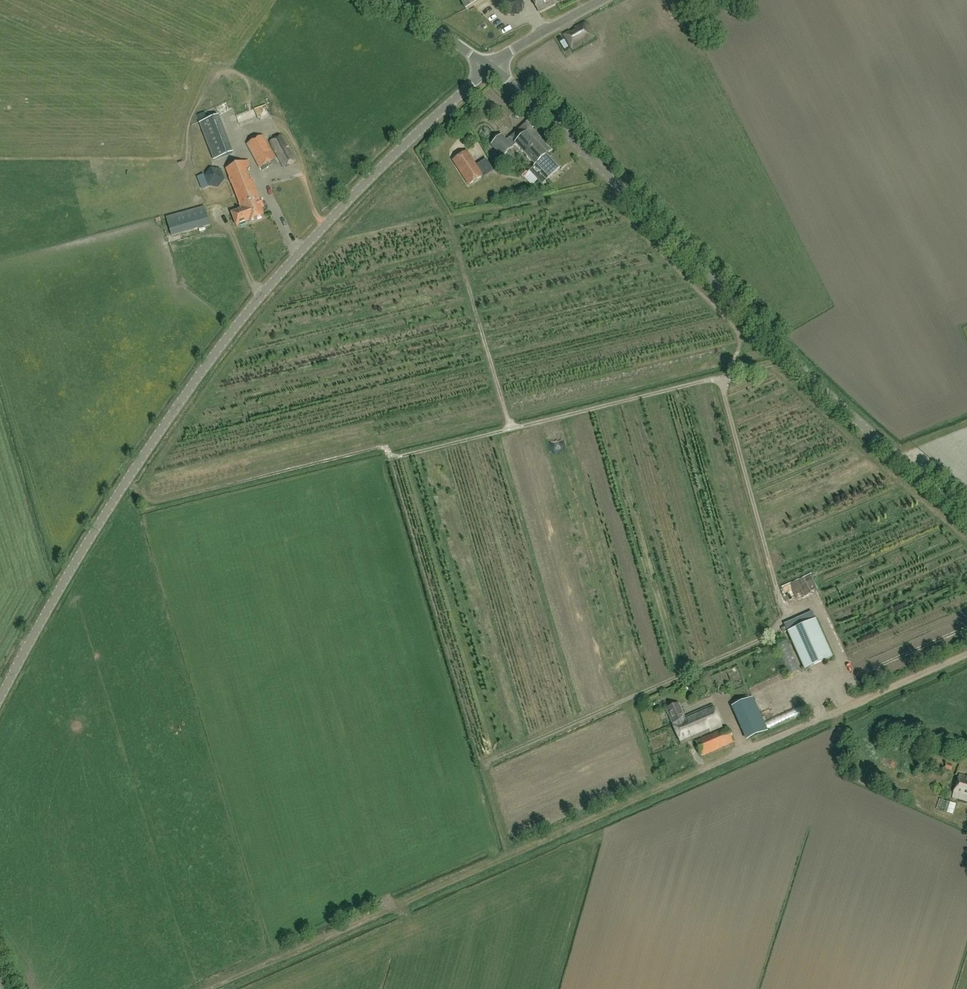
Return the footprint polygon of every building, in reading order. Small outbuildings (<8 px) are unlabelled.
[(485,0),(461,0),(466,9),(485,0)] [(495,5),(493,0),(491,0),(481,4),(483,9),(495,5)] [(521,0),(509,0),(505,6),(510,14),(519,14),(524,6),(521,0)] [(540,12),(563,0),(533,0),(540,12)] [(675,0),(668,0),(667,0),(673,13),(680,10),(675,0)] [(570,32),(564,35),(572,50),(593,38),(585,23),(575,29),(576,31),(571,34),(570,32)] [(568,58),(572,55),(566,43),(561,45),(568,58)] [(221,114),(233,113),(232,104),(220,106),(221,114)] [(265,119),(272,117),(269,105),(262,106),(265,119)] [(258,109),(241,114),(244,123),(261,118),(258,109)] [(200,123),(214,160),(233,153),(219,116),(200,123)] [(533,128),(528,122),(509,139),(510,139),(507,141),(502,136),(492,145),(504,158),(514,149),(512,147),(515,145),(535,167),(547,156),(552,151),(532,129),(533,128)] [(296,162),(282,135),(270,142),(284,168),(296,162)] [(263,136),(247,145),(260,168),(275,160),(263,136)] [(468,186),(482,177),(475,166),(476,165),(467,151),(452,161),(468,186)] [(560,169),(547,156),(535,167),(529,172),(542,186),(560,169)] [(248,160),(226,169),(241,208),(243,207),(244,209),(232,213),(237,226),(239,225),(241,226),(246,224),(247,222),(249,221),(249,222),(264,216),(258,201),(260,200),(252,179),(248,178),(246,172),(251,168),(248,160)] [(207,174),(198,178),(203,190),(211,186),(218,187),(224,179),(220,170),(210,170),(207,174)] [(520,175),(524,179),(529,174),(524,171),(520,175)] [(205,207),(166,218),(171,236),(210,225),(205,207)] [(815,620),(788,633),(804,670),(832,657),(815,620)] [(734,706),(749,739),(767,731),(752,698),(734,706)] [(678,705),(666,710),(681,745),(721,727),(712,706),(684,718),(678,705)] [(695,742),(702,757),(734,743),(728,728),(695,742)] [(952,796),(966,801),(966,776),(959,774),(952,796)] [(942,803),(942,811),(954,810),(954,802),(942,803)] [(0,959),(0,988),(13,988),(0,959)]
